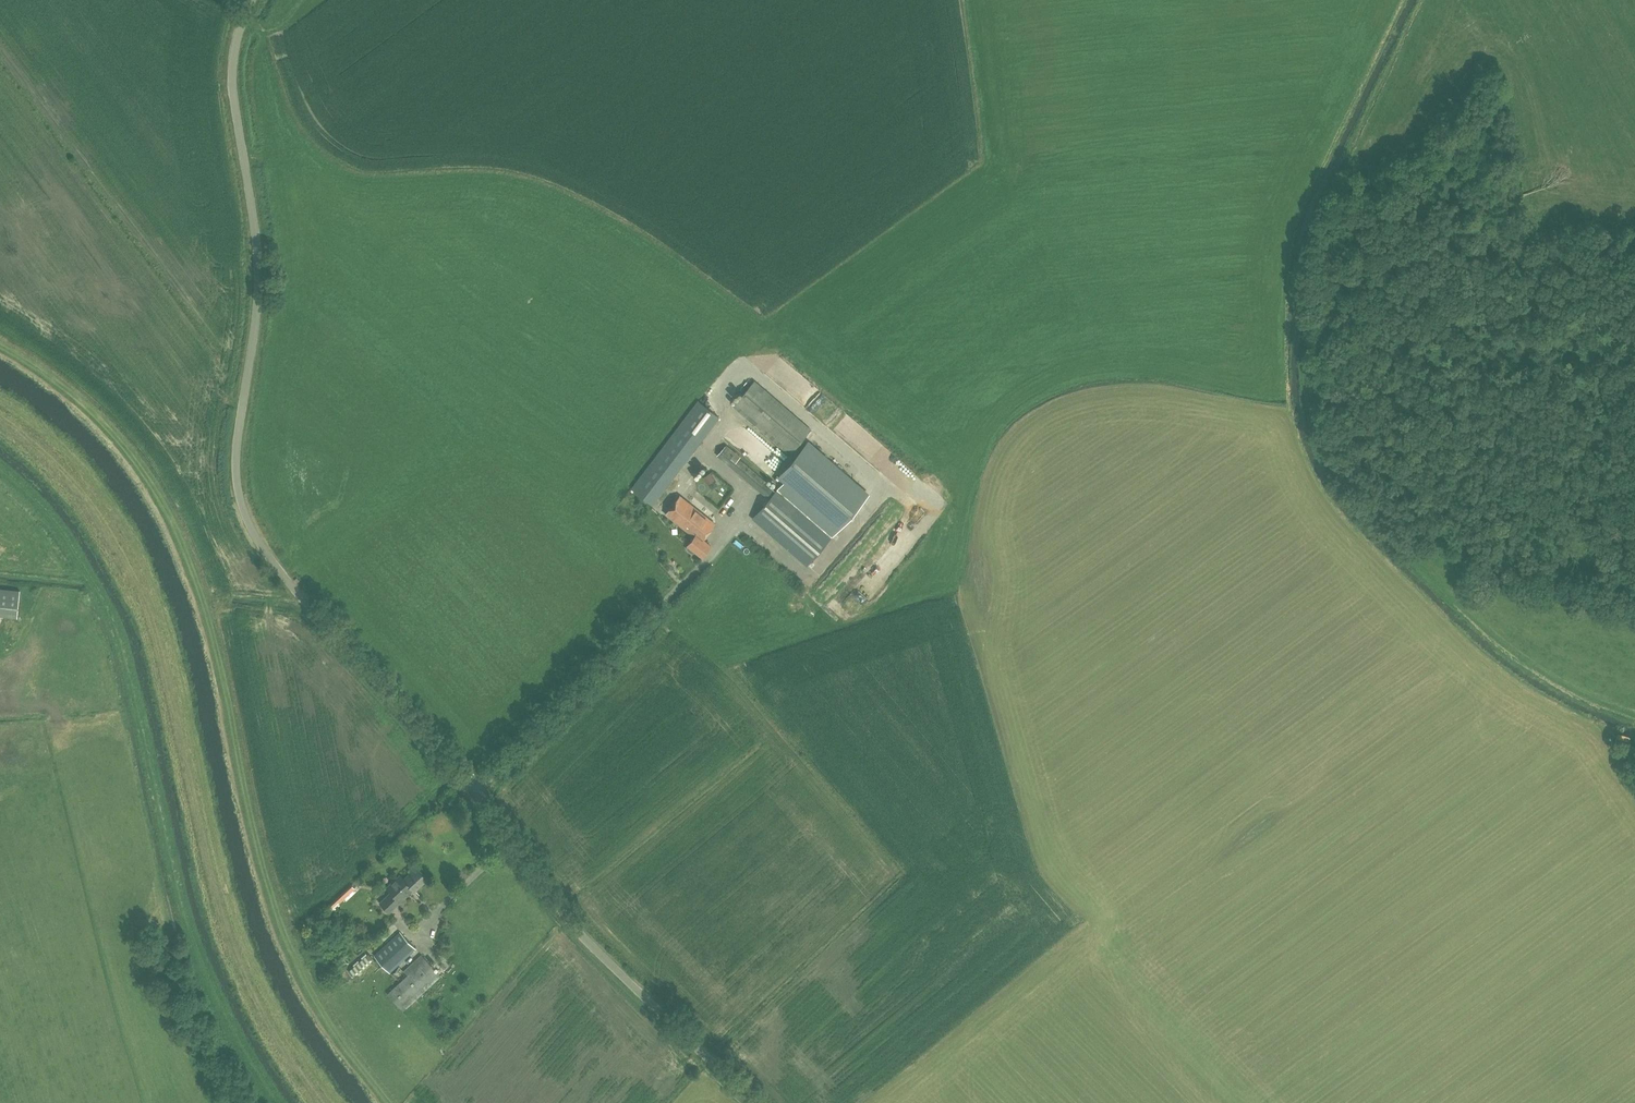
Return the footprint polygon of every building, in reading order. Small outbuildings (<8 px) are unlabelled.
[(790,454),(811,429),(754,381),(733,406),(790,454)] [(652,503),(666,486),(718,416),(698,401),(632,488),(652,503)] [(766,497),(773,488),(739,459),(740,457),(721,441),(713,452),(766,497)] [(810,443),(779,480),(782,483),(784,485),(777,491),(833,540),(871,496),(810,443)] [(808,568),(833,540),(777,491),(753,520),(808,568)] [(715,524),(679,496),(665,514),(694,536),(696,534),(703,539),(715,524)] [(696,534),(688,545),(689,546),(687,548),(687,550),(691,554),(694,553),(695,551),(703,556),(711,545),(703,539),(696,534)] [(690,574),(685,566),(676,571),(681,579),(690,574)] [(21,590),(0,588),(0,616),(18,617),(21,590)] [(428,879),(416,866),(404,878),(400,875),(387,887),(391,891),(380,902),(389,912),(413,890),(414,891),(428,879)] [(332,909),(355,888),(351,883),(328,904),(332,909)] [(390,972),(416,948),(400,931),(374,955),(390,972)] [(373,959),(369,953),(348,971),(353,977),(373,959)] [(441,976),(421,954),(403,970),(399,966),(392,973),(399,982),(387,993),(403,1010),(441,976)] [(343,968),(349,964),(347,962),(343,958),(339,957),(335,960),(341,968),(343,968)]
